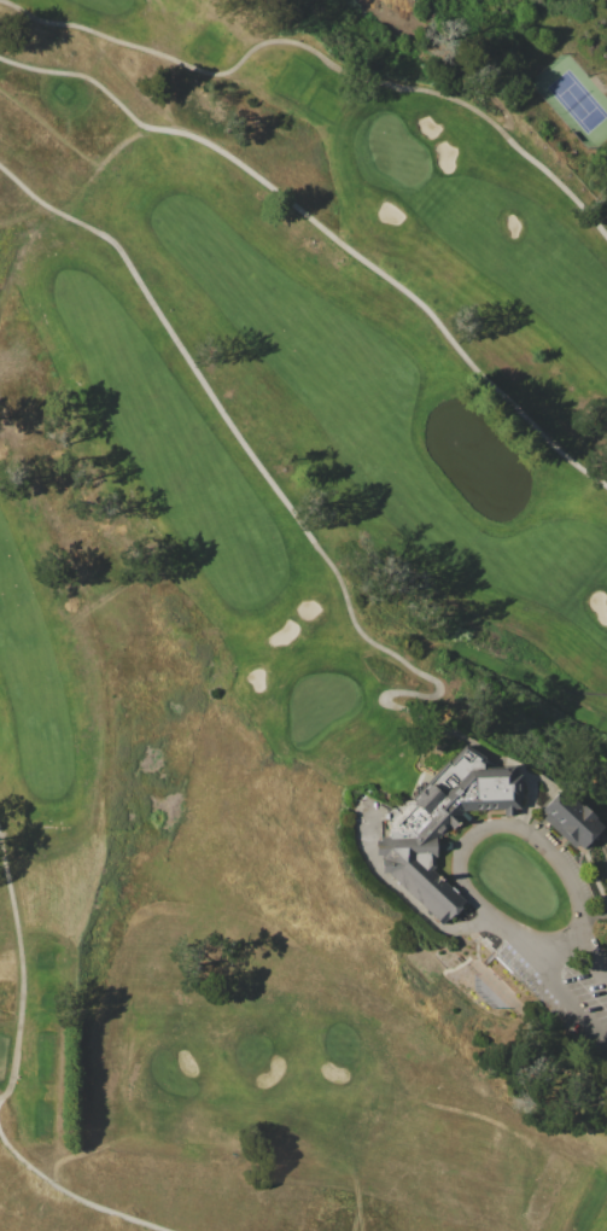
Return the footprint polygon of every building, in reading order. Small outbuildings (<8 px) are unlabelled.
[(444,924),(389,873),(383,873),(381,857),(378,854),(378,840),(380,840),(380,836),(389,836),(390,819),(413,795),(409,792),(418,783),(421,787),(467,739),(486,757),(486,770),(502,769),(502,765),(515,765),(516,772),(521,772),(523,801),(520,801),(518,809),(518,816),(503,816),(503,810),(467,811),(472,816),(468,821),(461,815),(451,827),(450,825),(437,839),(437,841),(451,842),(451,851),(437,850),(436,868),(433,871),(451,887),(454,886),(460,891),(457,893),(466,900),(461,905),(463,908),(457,916),(455,914),(444,924)] [(560,788),(573,799),(576,797),(599,816),(596,818),(605,825),(582,853),(542,821),(545,816),(539,811),(560,788)]
